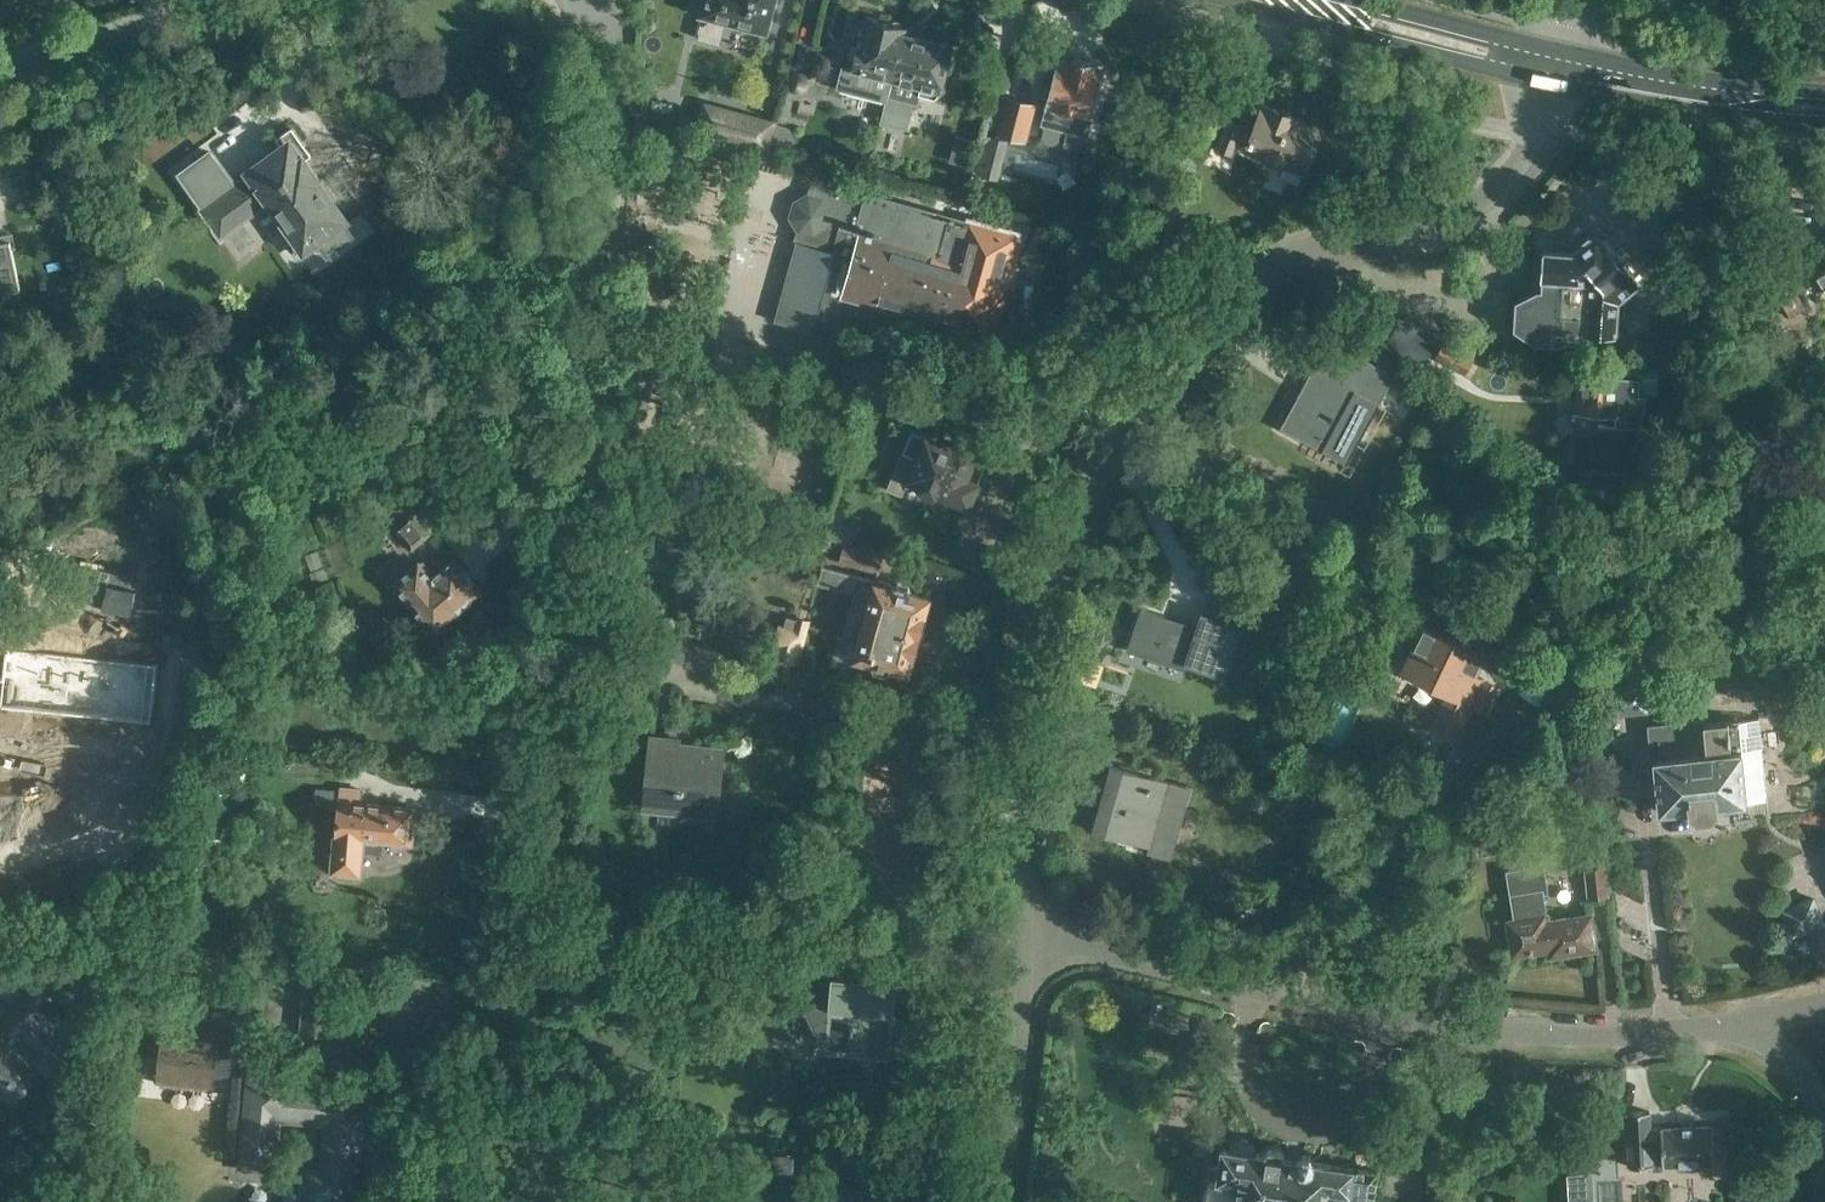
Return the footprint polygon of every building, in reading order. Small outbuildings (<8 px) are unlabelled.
[(773,0),(703,0),(699,12),(765,29),(773,0)] [(838,87),(886,100),(906,25),(866,14),(852,67),(843,64),(838,87)] [(906,25),(886,100),(880,123),(908,129),(916,99),(910,98),(914,85),(920,87),(919,93),(935,98),(940,92),(954,43),(906,31),(907,25),(906,25)] [(1062,129),(1088,135),(1105,69),(1095,66),(1096,60),(1074,55),(1073,61),(1058,57),(1046,106),(1067,111),(1062,129)] [(997,134),(1026,141),(1036,103),(1007,95),(997,134)] [(697,128),(767,148),(775,123),(705,103),(697,128)] [(1284,168),(1281,177),(1299,185),(1319,136),(1317,135),(1320,128),(1291,117),(1292,115),(1274,107),(1272,112),(1262,108),(1253,130),(1244,126),(1244,125),(1229,119),(1218,148),(1234,155),(1239,143),(1245,145),(1243,150),(1264,158),(1264,160),(1284,168)] [(776,121),(768,146),(794,153),(798,141),(790,126),(777,123),(777,121),(776,121)] [(283,228),(282,229),(297,250),(344,217),(318,180),(320,179),(305,158),(312,153),(292,125),(277,136),(281,142),(242,170),(255,189),(248,194),(257,206),(264,201),(283,228)] [(793,331),(817,337),(830,288),(991,332),(1010,264),(960,250),(957,263),(939,258),(951,216),(814,178),(810,192),(795,200),(790,216),(798,231),(803,232),(799,244),(739,227),(709,325),(789,347),(793,331)] [(1540,297),(1524,304),(1523,323),(1538,332),(1558,334),(1574,329),(1615,332),(1618,296),(1637,280),(1631,274),(1634,271),(1606,238),(1602,241),(1597,234),(1594,237),(1590,237),(1579,246),(1579,250),(1577,252),(1543,250),(1540,297)] [(1822,240),(1781,264),(1797,292),(1822,279),(1824,284),(1824,245),(1822,240)] [(1424,361),(1440,342),(1418,324),(1402,343),(1424,361)] [(1434,358),(1465,375),(1475,355),(1444,338),(1434,358)] [(1281,428),(1324,450),(1352,400),(1357,402),(1360,395),(1356,392),(1356,391),(1314,368),(1281,428)] [(1606,413),(1605,426),(1640,428),(1642,409),(1644,409),(1645,393),(1639,392),(1640,375),(1573,371),(1571,410),(1606,413)] [(921,417),(953,426),(963,391),(933,381),(933,379),(917,374),(908,406),(923,411),(921,417)] [(887,488),(902,494),(909,477),(927,485),(924,491),(946,500),(949,494),(969,503),(986,464),(974,459),(975,455),(973,450),(954,442),(953,442),(925,430),(923,433),(913,428),(887,488)] [(390,526),(411,550),(432,533),(400,495),(380,512),(391,525),(390,526)] [(821,535),(852,544),(857,527),(841,522),(845,508),(831,504),(821,535)] [(839,560),(879,572),(884,554),(844,543),(839,560)] [(407,596),(406,597),(434,630),(482,589),(454,556),(432,575),(419,560),(394,581),(407,596)] [(847,620),(919,638),(930,597),(913,592),(909,586),(898,583),(892,585),(822,565),(818,583),(854,594),(847,620)] [(1189,661),(1225,673),(1240,627),(1204,615),(1200,627),(1142,608),(1129,646),(1188,665),(1189,661)] [(772,650),(800,658),(810,620),(798,616),(797,619),(787,616),(785,625),(779,623),(772,650)] [(919,638),(847,620),(842,637),(856,641),(852,656),(834,651),(830,664),(853,670),(856,659),(872,664),(875,668),(887,672),(896,669),(909,673),(919,638)] [(1425,623),(1402,671),(1447,694),(1434,720),(1460,734),(1487,681),(1477,675),(1488,654),(1425,623)] [(178,666),(192,668),(193,650),(179,649),(178,666)] [(0,699),(0,725),(7,726),(24,719),(25,706),(30,707),(30,708),(69,713),(69,711),(75,711),(75,713),(113,717),(115,696),(113,696),(117,667),(60,661),(56,666),(21,662),(17,656),(5,655),(0,699)] [(1610,685),(1613,716),(1649,712),(1646,681),(1610,685)] [(1654,757),(1660,810),(1690,807),(1690,810),(1697,816),(1711,814),(1716,808),(1716,804),(1763,799),(1754,718),(1704,723),(1707,752),(1654,757)] [(643,809),(718,816),(724,747),(679,743),(680,738),(651,735),(643,809)] [(1149,852),(1172,858),(1185,809),(1153,799),(1159,779),(1111,765),(1093,829),(1150,846),(1149,852)] [(365,838),(412,842),(415,807),(361,802),(363,790),(340,787),(333,869),(362,871),(365,838)] [(1507,918),(1513,955),(1549,949),(1550,956),(1597,949),(1591,912),(1551,918),(1550,911),(1547,911),(1544,893),(1549,892),(1544,863),(1506,870),(1514,917),(1507,918)] [(1584,868),(1588,898),(1611,896),(1608,866),(1584,868)] [(1781,907),(1792,936),(1824,923),(1813,895),(1781,907)] [(816,1034),(826,1035),(825,1052),(890,1058),(898,983),(832,977),(829,1007),(804,1005),(816,1034)] [(5,1019),(8,1022),(0,1032),(0,1091),(3,1094),(6,1091),(12,1096),(34,1069),(27,1064),(30,1061),(17,1051),(28,1037),(63,1065),(83,1039),(54,1015),(61,1006),(33,984),(5,1019)] [(306,1015),(349,1020),(352,993),(309,989),(306,1015)] [(156,1080),(214,1086),(218,1040),(161,1034),(156,1080)] [(242,1164),(272,1167),(277,1117),(328,1121),(324,1171),(308,1170),(305,1201),(353,1201),(359,1141),(376,1142),(380,1094),(298,1087),(300,1069),(251,1065),(242,1164)] [(1715,1163),(1713,1125),(1651,1128),(1650,1112),(1628,1113),(1631,1167),(1715,1163)] [(1271,1182),(1255,1179),(1259,1152),(1256,1152),(1255,1148),(1255,1145),(1253,1142),(1251,1141),(1248,1139),(1245,1138),(1241,1138),(1239,1139),(1236,1139),(1234,1141),(1233,1143),(1232,1148),(1223,1147),(1220,1167),(1210,1165),(1206,1201),(1268,1201),(1271,1182)] [(1331,1189),(1324,1188),(1327,1163),(1313,1161),(1314,1159),(1313,1158),(1311,1158),(1310,1156),(1304,1155),(1300,1158),(1299,1158),(1299,1159),(1288,1157),(1282,1147),(1269,1145),(1262,1153),(1259,1152),(1255,1179),(1271,1182),(1268,1201),(1329,1201),(1331,1189)] [(872,1153),(830,1149),(827,1185),(868,1189),(872,1153)] [(794,1155),(768,1153),(766,1170),(792,1172),(794,1155)] [(1377,1171),(1327,1163),(1324,1188),(1331,1189),(1329,1201),(1373,1201),(1377,1171)] [(1568,1201),(1594,1201),(1592,1172),(1567,1173),(1568,1201)]
